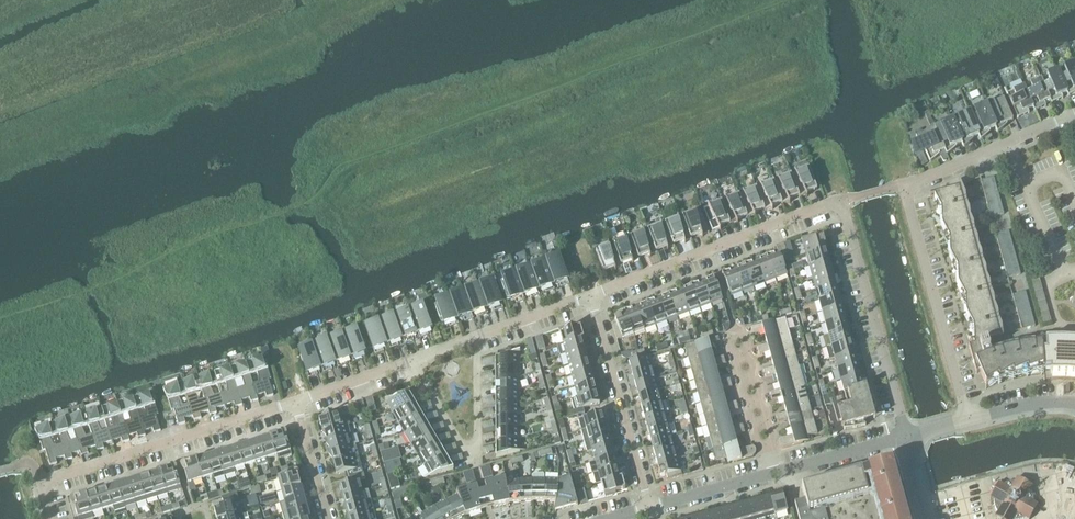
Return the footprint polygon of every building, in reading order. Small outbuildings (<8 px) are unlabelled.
[(1058,71),(1067,92),(1068,92),(1069,95),(1068,95),(1068,96),(1074,93),(1074,92),(1074,89),(1074,65),(1074,64),(1058,71)] [(1058,71),(1041,79),(1050,100),(1051,100),(1052,102),(1051,103),(1059,100),(1057,97),(1067,92),(1058,71)] [(1041,79),(1024,86),(1033,107),(1034,107),(1035,110),(1034,110),(1034,111),(1042,107),(1040,104),(1050,100),(1041,79)] [(1033,107),(1024,86),(1007,94),(1010,101),(1013,109),(1017,118),(1025,115),(1023,112),(1033,107)] [(992,104),(987,106),(986,107),(996,128),(995,128),(997,132),(999,131),(1001,130),(1003,128),(1002,125),(1013,120),(1001,94),(991,103),(992,104)] [(975,112),(970,114),(969,114),(979,135),(978,135),(980,140),(983,139),(985,137),(987,135),(985,132),(995,128),(996,128),(986,107),(987,106),(985,102),(974,110),(975,112)] [(958,119),(953,121),(962,143),(961,143),(964,147),(966,146),(968,144),(970,143),(968,140),(978,135),(979,135),(969,114),(970,114),(968,109),(957,117),(958,119)] [(941,126),(936,129),(945,150),(947,155),(949,153),(951,152),(953,150),(951,147),(961,143),(962,143),(953,121),(951,116),(940,125),(941,126)] [(936,129),(934,124),(923,132),(924,134),(916,138),(919,144),(913,146),(916,157),(926,152),(930,162),(932,161),(934,159),(936,158),(935,155),(945,150),(936,129)] [(795,173),(791,175),(799,196),(799,197),(799,198),(806,195),(807,196),(808,196),(806,194),(817,190),(809,168),(796,173),(795,172),(795,173)] [(778,180),(773,181),(782,203),(782,204),(789,202),(790,203),(789,200),(799,197),(799,196),(791,175),(779,179),(778,178),(777,179),(778,180)] [(994,177),(987,179),(991,192),(997,191),(994,177)] [(981,181),(985,194),(991,192),(987,179),(981,181)] [(761,186),(756,188),(764,210),(765,211),(772,209),(772,210),(773,209),(772,207),(782,203),(773,181),(761,186),(761,185),(760,185),(761,186)] [(948,187),(949,191),(959,189),(958,183),(948,187)] [(743,193),(739,195),(747,217),(747,218),(754,215),(755,216),(754,214),(764,210),(756,188),(744,193),(743,192),(743,193)] [(937,202),(941,210),(963,204),(959,189),(949,191),(930,197),(930,198),(935,197),(937,202)] [(1004,214),(997,191),(991,192),(985,194),(991,218),(1004,214)] [(726,200),(721,202),(730,223),(729,223),(730,225),(737,222),(737,223),(738,223),(737,220),(747,217),(739,195),(726,200),(726,198),(725,199),(726,200)] [(730,223),(721,202),(709,206),(708,205),(708,207),(704,208),(712,231),(719,229),(720,230),(721,230),(719,227),(729,223),(730,223)] [(941,210),(942,225),(967,219),(963,204),(941,210)] [(695,212),(683,216),(691,238),(692,238),(701,234),(702,237),(703,237),(702,235),(709,232),(700,210),(696,212),(695,210),(695,212)] [(678,218),(665,223),(674,245),(684,241),(685,243),(685,242),(692,239),(692,238),(691,238),(683,216),(678,218),(678,217),(677,217),(678,218)] [(942,225),(949,239),(971,233),(967,219),(942,225)] [(660,225),(648,230),(656,252),(657,251),(667,248),(667,250),(668,250),(668,249),(675,246),(674,245),(665,223),(661,225),(661,224),(660,224),(660,225)] [(643,232),(631,237),(639,258),(649,254),(650,257),(651,257),(650,255),(657,253),(657,251),(656,252),(648,230),(644,232),(643,230),(643,231),(643,232)] [(996,235),(1008,278),(1021,274),(1009,231),(996,235)] [(611,237),(613,244),(621,265),(622,265),(622,266),(622,265),(632,261),(633,264),(633,262),(640,260),(639,258),(631,237),(626,238),(626,237),(625,237),(624,232),(611,237)] [(949,239),(950,255),(975,248),(971,233),(949,239)] [(802,239),(806,255),(826,250),(826,248),(825,244),(825,242),(824,242),(822,238),(818,239),(816,235),(817,235),(817,234),(801,238),(801,239),(802,239)] [(784,243),(776,246),(779,256),(780,255),(783,262),(789,261),(784,243)] [(621,265),(613,244),(609,245),(608,244),(608,245),(596,250),(604,272),(615,268),(615,270),(616,270),(616,269),(622,266),(622,265),(621,265)] [(950,255),(957,269),(980,263),(975,248),(950,255)] [(806,255),(809,267),(829,261),(828,257),(828,255),(826,251),(827,251),(826,250),(806,255)] [(768,254),(766,255),(776,279),(787,274),(783,262),(780,255),(779,256),(775,257),(774,253),(768,255),(768,254)] [(762,262),(757,264),(765,283),(776,279),(766,255),(765,256),(760,259),(762,262)] [(560,257),(546,266),(552,284),(558,281),(561,288),(569,284),(560,257)] [(809,267),(813,278),(833,273),(832,271),(831,267),(831,266),(829,261),(809,267)] [(545,262),(531,271),(537,289),(538,289),(544,287),(546,293),(555,290),(552,284),(546,266),(545,263),(545,262)] [(746,263),(744,263),(754,287),(765,283),(757,264),(753,266),(752,262),(746,263)] [(740,271),(735,273),(743,292),(754,287),(744,263),(743,264),(738,267),(740,271)] [(957,269),(958,284),(984,277),(980,263),(957,269)] [(530,268),(516,277),(522,295),(523,294),(529,292),(531,298),(540,295),(538,289),(537,289),(531,271),(530,268)] [(743,292),(735,273),(731,274),(730,270),(724,272),(724,271),(722,272),(731,296),(743,292)] [(501,283),(505,293),(507,300),(514,298),(516,304),(525,301),(523,294),(522,295),(516,277),(515,273),(501,282),(501,283)] [(813,278),(816,290),(836,284),(834,280),(835,279),(834,278),(833,274),(833,273),(813,278)] [(708,283),(704,285),(711,304),(723,300),(713,276),(711,276),(712,277),(706,280),(708,283)] [(958,284),(966,298),(988,292),(984,277),(958,284)] [(1051,321),(1039,279),(1031,281),(1042,324),(1051,321)] [(493,281),(480,290),(486,308),(492,305),(494,312),(503,308),(498,295),(495,285),(493,281)] [(501,283),(495,285),(498,295),(505,293),(501,283)] [(692,284),(691,284),(700,308),(711,304),(704,285),(699,287),(698,283),(692,284)] [(686,292),(682,293),(689,313),(700,308),(691,284),(689,285),(684,288),(686,292)] [(816,290),(819,301),(839,295),(839,294),(838,294),(837,290),(837,289),(836,284),(816,290)] [(479,286),(465,295),(471,313),(477,311),(480,317),(488,314),(486,308),(480,290),(479,286)] [(670,292),(669,293),(678,317),(689,313),(682,293),(677,295),(676,291),(670,293),(670,292)] [(464,292),(450,300),(450,301),(456,318),(462,316),(465,322),(473,319),(471,313),(465,295),(464,292)] [(966,298),(967,313),(992,306),(988,292),(966,298)] [(1013,295),(1022,330),(1035,326),(1026,292),(1013,295)] [(664,300),(660,302),(667,321),(678,317),(669,293),(667,293),(667,294),(662,297),(664,300)] [(819,301),(822,312),(842,307),(841,302),(841,301),(840,301),(839,297),(839,295),(819,301)] [(450,301),(450,300),(449,297),(435,306),(441,324),(448,321),(450,328),(459,324),(456,318),(450,301)] [(648,301),(647,301),(656,325),(667,321),(660,302),(655,304),(654,300),(648,301)] [(642,309),(638,311),(645,330),(656,325),(647,301),(645,302),(640,305),(642,309)] [(425,305),(412,314),(418,332),(420,338),(429,335),(426,329),(433,327),(425,305)] [(967,313),(974,327),(996,321),(992,306),(967,313)] [(822,312),(825,324),(845,318),(845,317),(843,313),(844,313),(843,311),(842,307),(822,312)] [(626,309),(625,310),(634,334),(645,330),(638,311),(633,312),(632,308),(626,310),(626,309)] [(634,334),(625,310),(623,311),(618,314),(619,317),(618,317),(619,318),(615,320),(617,324),(614,326),(613,325),(617,341),(618,341),(617,340),(634,334)] [(411,311),(397,320),(403,338),(405,344),(414,341),(411,334),(418,332),(412,314),(411,311)] [(396,316),(382,325),(388,343),(390,349),(399,346),(397,340),(403,338),(397,320),(396,316)] [(765,335),(765,336),(789,330),(786,318),(752,327),(753,332),(763,329),(765,335)] [(825,324),(828,335),(848,330),(847,325),(847,324),(846,324),(845,320),(846,320),(845,318),(825,324)] [(382,325),(381,322),(381,321),(367,331),(375,355),(384,351),(382,345),(388,343),(382,325)] [(1000,379),(992,354),(991,355),(987,340),(1000,336),(996,321),(974,327),(975,342),(970,343),(971,344),(973,344),(978,360),(975,361),(986,385),(988,385),(987,384),(999,376),(1000,379)] [(559,329),(563,344),(584,338),(581,327),(567,331),(566,327),(559,329)] [(359,329),(346,338),(347,343),(352,356),(351,356),(354,362),(362,359),(360,353),(367,351),(359,329)] [(757,347),(758,351),(792,341),(789,330),(765,336),(765,338),(766,338),(767,344),(757,347)] [(828,335),(832,347),(852,341),(851,339),(850,336),(850,335),(850,334),(849,334),(848,330),(828,335)] [(344,335),(331,344),(330,344),(337,361),(339,368),(348,365),(345,358),(351,356),(352,356),(347,343),(346,338),(344,335)] [(535,338),(537,343),(539,351),(545,349),(542,336),(535,338)] [(685,346),(688,358),(712,351),(711,350),(709,344),(719,341),(718,337),(685,346)] [(563,344),(566,355),(585,349),(583,343),(584,338),(563,344)] [(525,341),(530,357),(536,355),(532,339),(525,341)] [(329,340),(316,349),(315,349),(322,367),(324,373),(333,370),(330,364),(337,361),(330,344),(331,344),(329,340)] [(1062,340),(1047,340),(1047,341),(1046,341),(1046,348),(1043,348),(1044,370),(1051,370),(1066,370),(1074,370),(1074,341),(1062,340)] [(771,358),(771,359),(795,353),(792,341),(758,351),(759,354),(769,352),(771,358)] [(832,347),(835,358),(855,353),(853,348),(854,348),(853,347),(852,343),(852,341),(832,347)] [(1044,371),(1044,370),(1043,348),(1042,344),(1025,346),(1028,369),(1028,372),(1043,367),(1043,371),(1044,371)] [(315,349),(316,349),(314,345),(300,355),(309,378),(318,375),(316,369),(322,367),(315,349)] [(1014,375),(1028,369),(1025,346),(1008,350),(1013,372),(1014,375)] [(566,355),(569,365),(588,360),(586,354),(587,349),(587,348),(585,349),(566,355)] [(1000,379),(1013,372),(1008,350),(992,354),(1000,379)] [(688,358),(691,369),(725,360),(724,356),(714,359),(712,353),(712,351),(688,358)] [(495,359),(495,372),(520,365),(520,353),(520,352),(513,353),(506,353),(506,356),(495,358),(495,359)] [(764,370),(765,373),(798,364),(795,353),(771,359),(772,361),(774,367),(764,370)] [(835,358),(838,369),(858,364),(857,362),(856,358),(856,357),(855,353),(835,358)] [(632,372),(632,373),(652,368),(649,356),(629,361),(629,362),(631,366),(630,366),(631,368),(632,372)] [(266,358),(246,364),(250,375),(253,384),(252,384),(256,396),(257,396),(262,395),(261,390),(264,389),(267,397),(274,395),(269,380),(271,379),(268,369),(266,358)] [(569,365),(572,376),(591,371),(589,365),(590,360),(590,359),(588,360),(569,365)] [(691,369),(694,381),(718,374),(718,373),(717,373),(716,367),(726,364),(725,360),(691,369)] [(246,364),(231,369),(234,380),(235,380),(238,389),(237,389),(241,401),(246,399),(245,395),(248,394),(251,402),(258,400),(257,396),(256,396),(252,384),(253,384),(250,375),(246,364)] [(777,381),(778,382),(802,376),(798,364),(765,373),(766,377),(776,375),(777,381)] [(838,369),(841,381),(861,375),(860,371),(859,369),(859,370),(858,366),(858,365),(858,364),(838,369)] [(495,372),(495,384),(497,383),(520,377),(520,365),(495,372)] [(804,367),(805,374),(812,372),(811,365),(804,367)] [(635,380),(636,385),(656,379),(652,368),(632,373),(633,375),(634,379),(634,380),(635,380)] [(231,369),(215,374),(226,410),(227,410),(226,406),(230,404),(229,400),(233,399),(235,407),(243,405),(241,401),(237,389),(238,389),(235,380),(234,380),(231,369)] [(572,376),(575,387),(594,382),(594,381),(592,376),(593,371),(593,370),(591,371),(572,376)] [(215,374),(199,379),(203,390),(202,390),(205,399),(209,411),(210,415),(217,413),(214,404),(218,403),(220,408),(224,406),(226,410),(215,374)] [(694,381),(697,392),(731,383),(730,379),(720,382),(718,376),(718,375),(718,374),(694,381)] [(841,381),(844,392),(867,386),(866,385),(863,385),(862,381),(863,381),(862,380),(861,375),(841,381)] [(770,392),(771,396),(805,387),(802,376),(778,382),(778,384),(780,390),(770,392)] [(495,384),(496,396),(520,389),(520,377),(497,383),(495,384)] [(199,379),(183,384),(187,395),(186,395),(189,404),(190,404),(194,416),(193,416),(194,420),(201,418),(199,409),(202,408),(204,413),(209,411),(205,399),(202,390),(203,390),(199,379)] [(638,395),(639,396),(659,390),(656,379),(636,385),(637,389),(637,391),(637,390),(639,394),(638,395)] [(575,387),(578,398),(597,392),(595,386),(596,381),(594,381),(594,382),(575,387)] [(697,392),(701,404),(724,397),(724,396),(722,389),(732,387),(731,383),(697,392)] [(187,395),(183,384),(163,390),(169,401),(172,411),(174,410),(179,425),(186,423),(183,414),(186,413),(188,418),(193,416),(194,416),(190,404),(189,404),(186,395),(187,395)] [(867,386),(844,392),(847,402),(833,406),(826,408),(827,412),(829,412),(830,415),(829,416),(831,423),(832,423),(834,427),(831,428),(833,434),(838,433),(838,429),(842,428),(843,428),(844,429),(845,429),(853,428),(855,428),(857,428),(857,427),(864,426),(866,425),(866,424),(865,424),(864,422),(865,421),(870,416),(870,415),(872,408),(873,408),(872,407),(875,407),(876,407),(876,405),(873,398),(874,398),(873,396),(872,394),(869,387),(869,386),(867,386)] [(783,404),(784,405),(808,398),(805,387),(771,396),(772,400),(782,397),(784,404),(783,404)] [(496,396),(496,408),(517,402),(520,402),(520,389),(496,396)] [(641,403),(642,407),(662,402),(659,390),(639,396),(639,398),(641,402),(640,402),(641,403)] [(597,392),(578,398),(571,399),(574,411),(584,408),(600,404),(599,399),(598,399),(598,397),(599,393),(599,392),(597,392)] [(154,393),(133,400),(137,411),(138,411),(140,419),(140,420),(144,432),(144,431),(149,430),(148,425),(151,424),(154,433),(161,431),(156,415),(158,415),(155,405),(154,393)] [(386,402),(392,412),(417,406),(410,394),(399,397),(398,396),(392,399),(385,401),(385,402),(386,402)] [(366,399),(370,412),(376,411),(372,397),(366,399)] [(701,404),(704,415),(737,406),(736,402),(726,405),(725,398),(724,397),(701,404)] [(776,415),(777,419),(811,410),(808,398),(784,405),(784,406),(785,406),(786,412),(776,415)] [(133,400),(118,405),(121,416),(122,415),(125,424),(124,424),(128,437),(129,436),(133,435),(133,430),(136,429),(138,438),(146,436),(144,431),(144,432),(140,420),(140,419),(138,411),(137,411),(133,400)] [(356,403),(360,415),(366,414),(363,400),(356,403)] [(662,402),(665,411),(671,410),(668,400),(662,402)] [(496,413),(496,421),(517,415),(520,414),(520,410),(517,411),(517,402),(496,408),(496,413)] [(645,417),(645,419),(665,413),(662,402),(642,407),(643,412),(643,413),(644,413),(645,417)] [(118,405),(102,410),(113,446),(114,446),(113,441),(118,440),(117,435),(120,434),(123,443),(130,441),(129,436),(128,437),(124,424),(125,424),(122,415),(121,416),(118,405)] [(392,412),(398,423),(423,416),(417,406),(392,412)] [(704,415),(707,426),(731,420),(730,418),(728,412),(738,409),(737,406),(704,415)] [(574,411),(570,412),(572,416),(585,413),(584,408),(574,411)] [(323,431),(348,424),(350,424),(348,415),(341,416),(339,409),(332,411),(333,417),(320,420),(323,431)] [(102,410),(86,415),(90,426),(89,426),(92,435),(93,434),(97,447),(96,447),(97,451),(104,449),(102,440),(105,439),(107,443),(111,442),(113,446),(102,410)] [(790,426),(790,428),(814,421),(811,410),(777,419),(778,423),(788,420),(790,426)] [(578,420),(581,431),(605,424),(606,424),(607,424),(607,423),(604,419),(602,413),(578,420)] [(647,426),(648,430),(668,425),(665,413),(645,419),(645,421),(646,421),(647,424),(647,425),(647,426)] [(86,415),(71,420),(74,431),(73,431),(76,440),(77,439),(81,451),(80,452),(81,456),(89,454),(86,445),(89,444),(91,448),(96,447),(97,447),(93,434),(92,435),(89,426),(90,426),(86,415)] [(496,421),(496,433),(520,426),(520,423),(517,423),(517,415),(496,421)] [(398,423),(405,433),(427,427),(429,427),(423,416),(398,423)] [(71,420),(55,424),(59,435),(58,436),(61,445),(61,444),(65,456),(64,457),(66,461),(73,459),(70,450),(73,449),(75,453),(80,452),(81,451),(77,439),(76,440),(73,431),(74,431),(71,420)] [(707,426),(710,438),(744,428),(743,425),(733,427),(731,421),(731,420),(707,426)] [(814,421),(790,428),(791,429),(793,435),(778,439),(778,440),(778,441),(778,443),(778,445),(780,447),(782,448),(784,448),(803,442),(802,442),(801,438),(817,433),(814,421)] [(59,435),(55,424),(35,431),(40,441),(43,451),(46,450),(50,466),(57,463),(55,455),(58,454),(60,458),(64,457),(65,456),(61,444),(61,445),(58,436),(59,435)] [(326,436),(328,441),(328,442),(351,435),(348,424),(323,431),(323,432),(326,436)] [(581,431),(584,442),(608,435),(609,435),(610,435),(610,434),(610,433),(609,432),(607,430),(606,424),(605,424),(581,431)] [(651,440),(651,442),(672,436),(668,425),(648,430),(650,435),(649,435),(650,436),(651,440)] [(496,433),(496,445),(520,438),(520,426),(496,433)] [(405,433),(411,444),(435,437),(431,431),(429,427),(427,427),(405,433)] [(710,438),(713,449),(737,443),(737,441),(735,435),(745,432),(744,428),(710,438)] [(271,436),(277,455),(278,460),(292,455),(288,441),(285,442),(282,433),(271,436)] [(329,447),(330,452),(331,453),(354,446),(351,435),(328,442),(328,441),(326,442),(326,443),(329,447)] [(587,452),(592,451),(611,446),(612,446),(613,446),(613,445),(612,443),(610,441),(609,435),(608,435),(584,442),(587,452)] [(262,436),(259,437),(266,459),(277,455),(271,436),(264,439),(263,436),(262,436)] [(653,449),(655,453),(675,447),(672,436),(651,442),(652,443),(653,447),(653,449)] [(257,441),(250,443),(255,462),(266,459),(259,437),(258,437),(256,438),(257,441)] [(417,455),(420,454),(441,448),(435,437),(411,444),(417,455)] [(520,438),(496,445),(496,450),(496,457),(526,449),(526,448),(521,450),(520,438)] [(242,443),(238,444),(245,465),(255,462),(250,443),(243,445),(242,443)] [(737,443),(713,449),(717,461),(733,457),(734,461),(752,456),(753,456),(754,456),(755,454),(756,452),(756,449),(754,447),(753,446),(739,450),(737,444),(738,444),(737,443)] [(235,448),(228,450),(234,469),(245,465),(238,444),(236,445),(235,445),(235,448)] [(334,463),(359,456),(356,446),(354,446),(331,453),(330,452),(329,453),(329,454),(332,457),(334,463)] [(555,448),(558,458),(564,456),(562,446),(555,448)] [(592,451),(595,462),(614,457),(615,457),(616,456),(613,452),(612,446),(611,446),(592,451)] [(657,463),(658,465),(667,462),(678,459),(675,447),(655,453),(656,458),(656,459),(657,459),(658,463),(657,463)] [(422,462),(423,465),(448,458),(441,448),(420,454),(424,461),(422,462)] [(214,454),(207,457),(213,475),(224,472),(217,450),(214,451),(213,452),(214,454)] [(217,450),(224,472),(225,476),(235,473),(234,469),(228,450),(221,452),(220,450),(219,450),(217,450)] [(546,455),(544,451),(530,455),(530,463),(536,461),(535,458),(540,457),(546,455)] [(195,457),(196,460),(202,479),(213,475),(207,457),(200,459),(199,456),(198,456),(195,457)] [(334,463),(332,464),(335,468),(337,475),(347,472),(349,477),(364,473),(359,456),(334,463)] [(595,462),(598,472),(617,467),(617,468),(619,467),(619,466),(616,462),(615,457),(614,457),(595,462)] [(448,458),(423,465),(429,475),(424,477),(454,469),(448,458)] [(667,462),(658,465),(658,466),(659,470),(659,473),(660,473),(662,476),(667,475),(668,480),(667,480),(683,476),(678,459),(667,462)] [(202,479),(196,460),(185,463),(188,473),(185,473),(188,483),(202,479)] [(386,474),(387,475),(398,472),(395,460),(388,462),(384,464),(386,474)] [(862,471),(862,470),(802,487),(806,503),(801,504),(797,505),(796,502),(795,503),(799,518),(907,518),(907,517),(906,515),(906,514),(905,512),(903,511),(902,510),(902,508),(903,506),(903,504),(903,502),(902,500),(902,499),(901,498),(900,497),(899,496),(897,495),(898,493),(899,492),(899,490),(899,489),(899,487),(898,486),(898,484),(897,483),(896,482),(895,481),(893,480),(894,479),(894,477),(895,476),(895,474),(895,473),(894,471),(894,470),(892,468),(890,466),(887,465),(884,465),(883,465),(881,465),(880,466),(879,467),(877,468),(877,469),(862,473),(862,471)] [(480,468),(484,479),(493,477),(490,466),(480,468)] [(172,467),(161,471),(168,494),(182,490),(178,476),(175,477),(172,467)] [(596,485),(601,483),(622,477),(619,473),(617,468),(617,467),(598,472),(594,474),(596,485)] [(157,472),(150,474),(157,498),(168,494),(161,471),(160,468),(159,469),(156,470),(157,472)] [(270,470),(272,476),(278,474),(276,468),(270,470)] [(463,473),(466,484),(476,481),(473,471),(463,473)] [(343,497),(362,492),(359,481),(365,479),(364,473),(349,477),(350,483),(340,486),(342,492),(341,497),(341,498),(343,497)] [(387,475),(391,490),(400,487),(396,473),(387,475)] [(140,475),(139,475),(147,501),(157,498),(150,474),(143,477),(142,474),(140,475)] [(278,477),(282,491),(301,486),(298,474),(288,477),(288,474),(278,477)] [(136,479),(129,481),(136,504),(147,501),(139,475),(137,475),(135,476),(136,479)] [(532,478),(532,480),(533,500),(533,501),(545,501),(545,480),(545,478),(543,476),(534,476),(532,478)] [(622,477),(601,483),(605,498),(613,496),(612,492),(625,489),(622,477)] [(1011,482),(1009,482),(1014,501),(1033,496),(1032,494),(1031,492),(1030,490),(1032,487),(1033,486),(1017,477),(1017,478),(1015,482),(1013,482),(1011,482)] [(570,478),(558,481),(556,502),(578,505),(570,478)] [(510,503),(507,482),(506,479),(485,485),(489,501),(492,500),(494,506),(494,507),(509,503),(510,503)] [(532,480),(519,481),(521,502),(526,502),(533,501),(533,500),(532,480)] [(558,481),(545,480),(545,501),(556,502),(558,481)] [(118,481),(117,482),(125,508),(136,504),(129,481),(122,483),(121,481),(118,481)] [(519,481),(507,482),(510,503),(521,502),(519,481)] [(107,488),(113,507),(115,512),(126,509),(125,508),(117,482),(115,482),(114,483),(114,485),(107,488)] [(994,504),(995,507),(1014,501),(1009,482),(1006,483),(1004,484),(1002,485),(999,483),(990,498),(991,498),(994,500),(994,502),(994,504)] [(282,491),(285,502),(304,496),(302,489),(304,489),(304,487),(304,486),(304,485),(301,486),(282,491)] [(439,485),(433,488),(436,494),(442,491),(439,485)] [(98,488),(96,488),(103,510),(113,507),(107,488),(100,490),(100,487),(98,488)] [(457,493),(458,496),(465,514),(466,515),(481,510),(479,504),(482,503),(477,487),(457,493)] [(93,492),(86,494),(92,513),(103,510),(96,488),(95,489),(92,490),(93,492)] [(409,488),(398,491),(400,498),(410,495),(410,493),(409,488)] [(577,491),(581,504),(588,502),(584,489),(577,491)] [(362,492),(343,497),(345,503),(344,508),(344,509),(346,508),(371,501),(368,490),(362,492)] [(400,498),(398,491),(392,493),(395,504),(401,502),(400,498)] [(940,503),(955,501),(954,492),(939,494),(940,503)] [(217,518),(222,518),(236,515),(233,505),(240,503),(237,493),(222,498),(223,504),(223,507),(214,509),(217,518)] [(782,493),(771,496),(776,514),(787,511),(782,493)] [(92,513),(86,494),(75,498),(78,507),(75,508),(78,517),(78,518),(92,513)] [(265,496),(258,497),(261,505),(267,503),(265,496)] [(279,503),(282,514),(310,506),(309,505),(308,503),(306,504),(304,496),(285,502),(279,503)] [(446,501),(454,518),(455,518),(458,518),(462,517),(466,515),(465,514),(458,496),(446,501)] [(771,496),(760,499),(765,517),(776,514),(771,496)] [(1014,501),(1019,518),(1023,518),(1025,517),(1028,518),(1030,518),(1038,505),(1037,505),(1034,503),(1034,501),(1033,498),(1033,496),(1014,501)] [(1052,509),(1050,518),(1058,518),(1062,499),(1050,496),(1048,508),(1052,509)] [(749,502),(754,518),(759,518),(765,517),(760,499),(749,502)] [(349,518),(374,511),(371,501),(346,508),(348,514),(347,518),(348,518),(349,518)] [(435,507),(441,518),(455,518),(454,518),(446,501),(435,507)] [(995,507),(996,509),(997,511),(998,513),(996,516),(995,516),(995,517),(999,518),(1019,518),(1014,501),(995,507)] [(739,505),(742,518),(754,518),(749,502),(739,505)] [(728,508),(731,518),(742,518),(739,505),(728,508)] [(283,518),(307,518),(310,518),(308,511),(310,510),(310,508),(310,506),(282,514),(283,518)] [(423,514),(427,518),(441,518),(435,507),(423,514)] [(717,511),(719,518),(731,518),(728,508),(717,511)]
